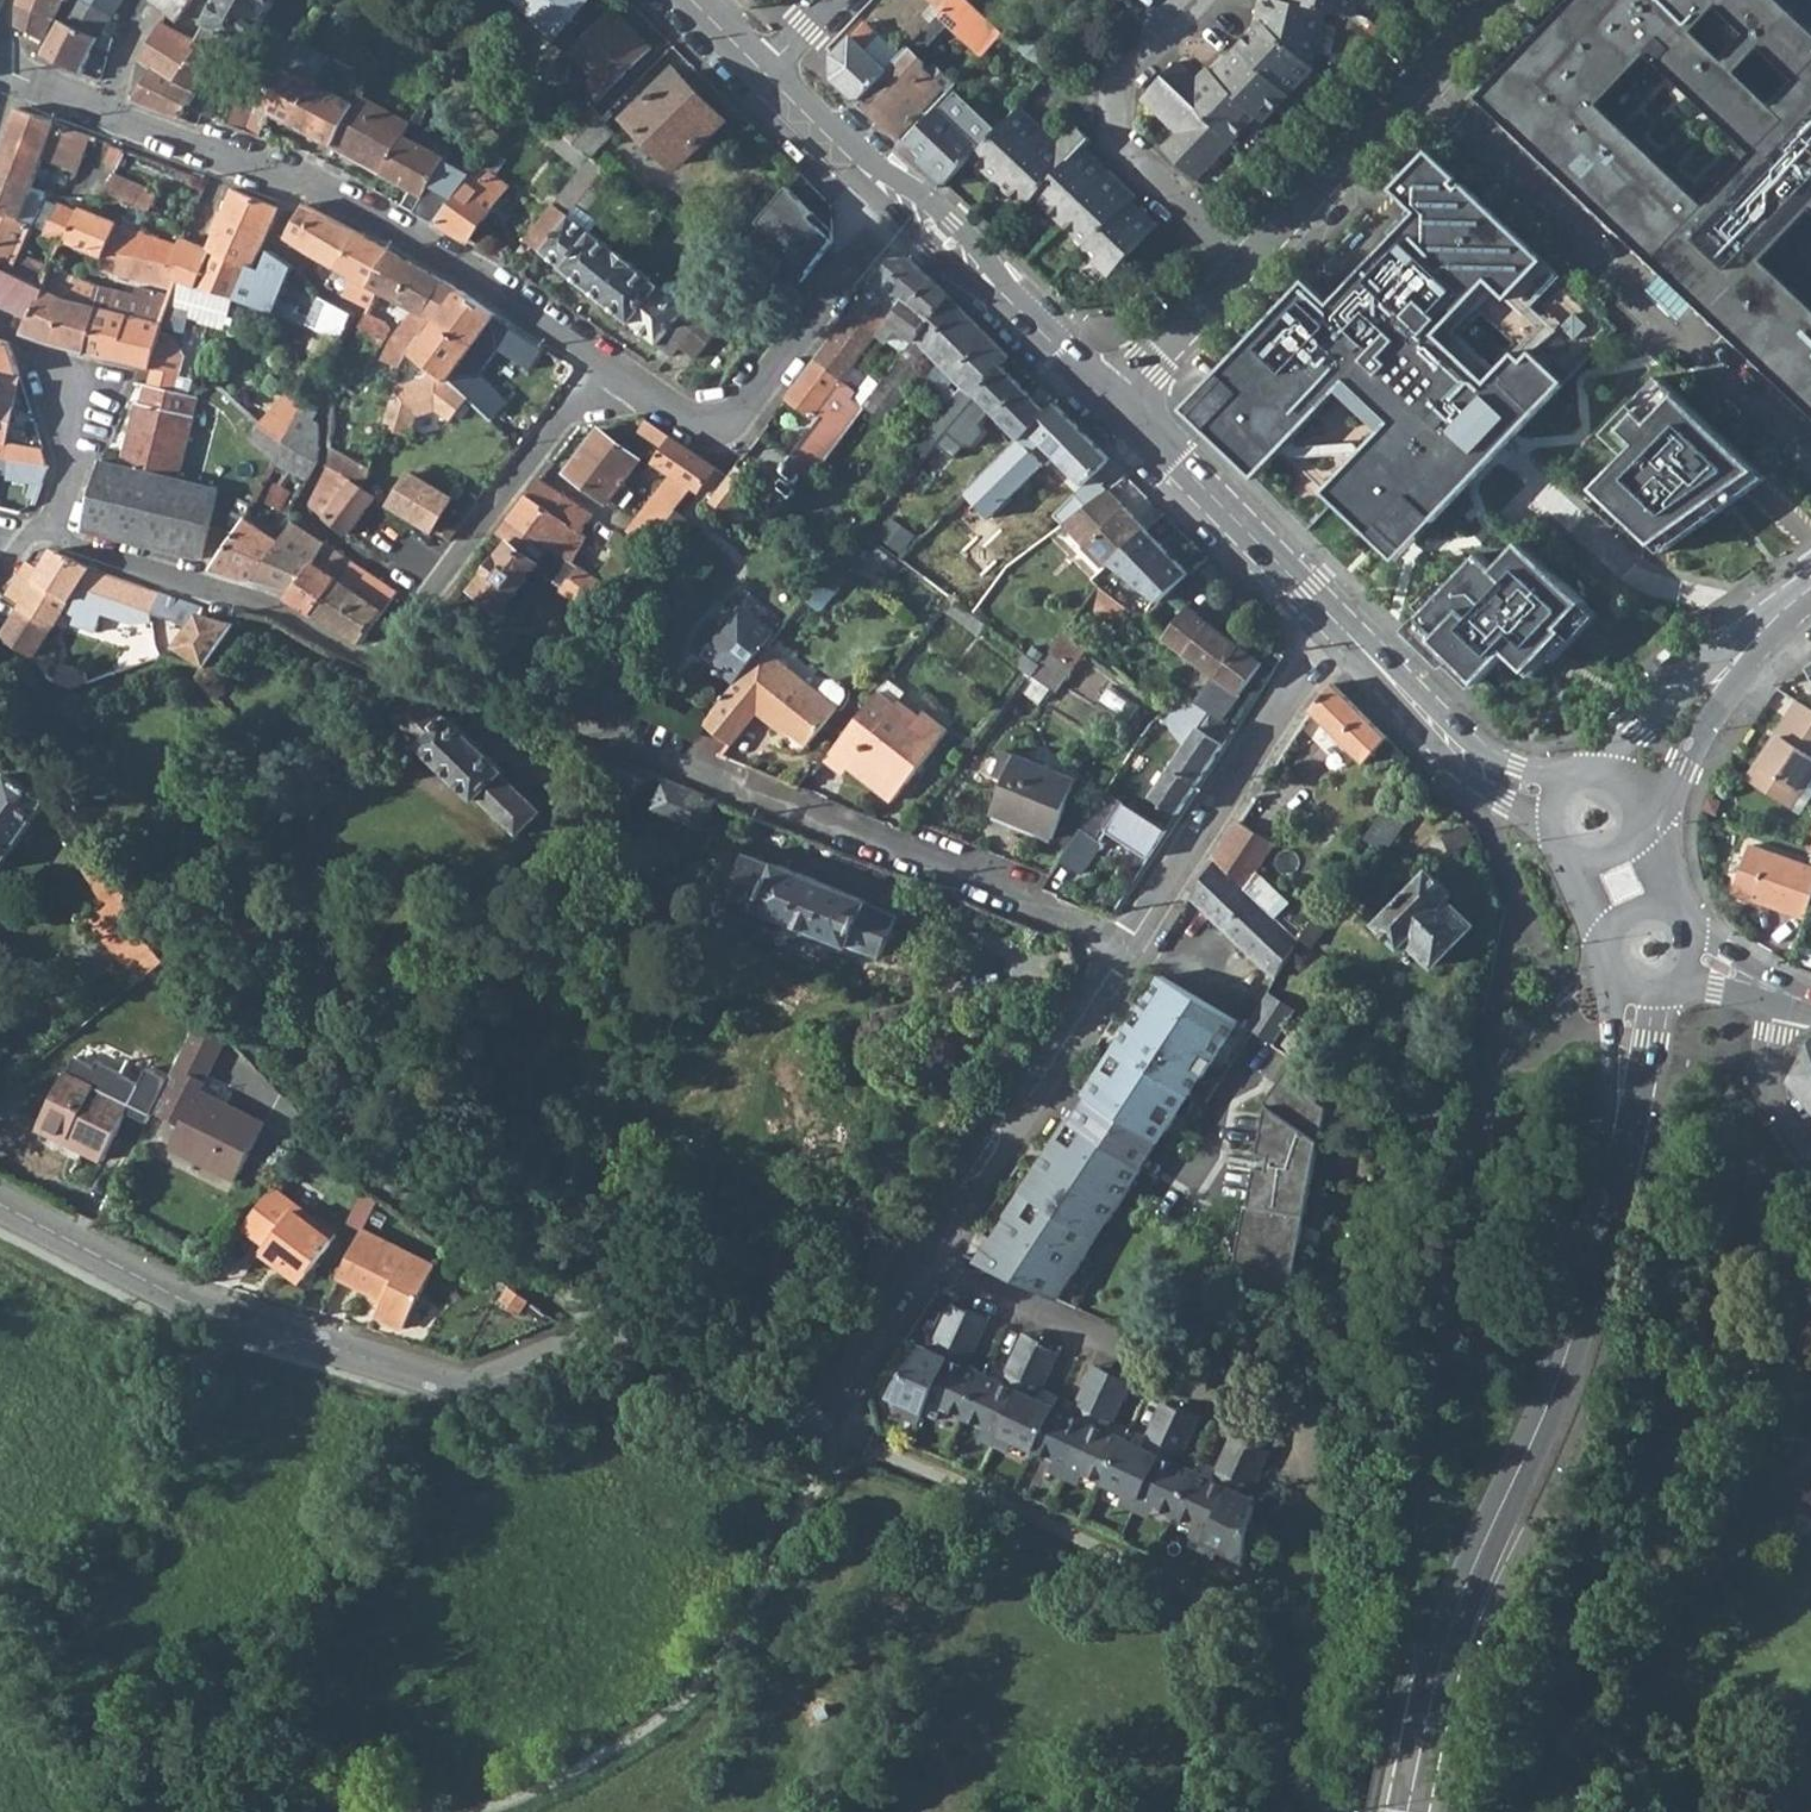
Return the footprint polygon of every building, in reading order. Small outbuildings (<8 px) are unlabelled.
[(55,21),(68,0),(21,0),(19,5),(55,21)] [(103,32),(113,17),(81,0),(73,0),(62,21),(100,39),(103,32)] [(113,17),(123,0),(81,0),(113,17)] [(168,13),(173,3),(186,12),(194,0),(152,0),(151,1),(168,13)] [(197,40),(221,57),(231,39),(249,48),(276,0),(219,0),(197,40)] [(554,44),(575,18),(564,6),(570,0),(520,0),(544,24),(539,28),(554,44)] [(940,10),(950,0),(930,0),(940,10)] [(979,54),(1000,34),(965,0),(950,0),(940,10),(936,15),(979,54)] [(1261,21),(1311,67),(1325,11),(1282,0),(1259,0),(1255,13),(1263,15),(1261,21)] [(1282,0),(1325,11),(1349,17),(1354,0),(1282,0)] [(1781,0),(1570,0),(1479,96),(1810,410),(1810,304),(1765,260),(1810,212),(1810,29),(1781,0)] [(179,22),(186,12),(173,3),(168,13),(166,16),(179,22)] [(18,27),(45,40),(55,21),(19,5),(18,27)] [(589,88),(600,99),(651,47),(615,11),(572,53),(598,79),(589,88)] [(43,55),(82,74),(94,46),(109,52),(113,39),(103,32),(100,39),(62,21),(50,42),(43,55)] [(855,100),(883,71),(862,49),(877,35),(863,21),(831,55),(830,77),(855,100)] [(1261,21),(1236,48),(1286,94),(1311,67),(1261,21)] [(197,47),(193,45),(159,27),(138,59),(152,69),(154,67),(176,82),(197,47)] [(394,37),(418,53),(425,44),(399,28),(394,37)] [(894,135),(899,140),(943,93),(920,71),(922,64),(910,52),(922,41),(923,42),(927,38),(920,32),(899,54),(883,71),(855,100),(893,137),(894,135)] [(899,54),(877,35),(862,49),(883,71),(899,54)] [(331,53),(303,38),(273,90),(269,111),(335,149),(356,108),(314,84),(331,53)] [(134,101),(187,121),(190,116),(186,112),(215,68),(221,57),(197,40),(193,45),(197,47),(176,82),(154,67),(152,69),(134,101)] [(1236,48),(1212,73),(1253,114),(1260,121),(1286,94),(1236,48)] [(1176,59),(1162,74),(1228,139),(1253,114),(1212,73),(1205,67),(1195,78),(1176,59)] [(632,120),(678,165),(723,120),(677,74),(632,120)] [(1192,178),(1228,139),(1162,74),(1141,98),(1175,130),(1159,147),(1192,178)] [(228,125),(262,138),(263,137),(273,90),(245,81),(228,125)] [(936,109),(906,142),(928,163),(924,167),(942,184),(971,153),(993,130),(952,92),(936,109)] [(335,149),(384,176),(404,137),(411,125),(362,98),(356,108),(335,149)] [(971,153),(999,179),(1046,129),(1019,102),(993,130),(971,153)] [(559,132),(575,145),(602,118),(588,103),(559,132)] [(437,225),(470,243),(493,212),(491,211),(508,187),(495,176),(539,116),(527,105),(525,108),(504,136),(473,176),(437,225)] [(63,167),(77,172),(90,136),(18,110),(0,158),(0,177),(32,187),(39,166),(42,159),(63,167)] [(575,145),(590,156),(615,131),(602,118),(575,145)] [(1025,205),(1034,194),(1081,144),(1089,136),(1074,122),(1058,139),(1046,129),(999,179),(1025,205)] [(527,242),(541,254),(592,185),(605,168),(590,156),(575,145),(559,132),(549,144),(581,170),(527,242)] [(404,137),(384,176),(411,190),(403,206),(437,225),(473,176),(446,162),(448,159),(404,137)] [(119,166),(120,167),(127,149),(112,144),(105,161),(119,166)] [(1034,194),(1060,217),(1106,168),(1081,144),(1034,194)] [(1429,149),(1400,179),(1424,202),(1331,301),(1324,294),(1307,278),(1251,338),(1268,354),(1234,390),(1290,444),(1334,485),(1393,423),(1393,424),(1401,414),(1446,456),(1469,432),(1483,444),(1606,314),(1429,149)] [(74,179),(77,172),(63,167),(60,174),(74,179)] [(1060,217),(1086,242),(1129,197),(1134,193),(1106,168),(1060,217)] [(107,192),(151,210),(158,192),(115,174),(107,192)] [(34,226),(46,200),(47,195),(44,191),(32,187),(0,177),(0,213),(34,226)] [(1424,202),(1400,179),(1393,188),(1409,203),(1324,294),(1331,301),(1424,202)] [(601,192),(592,185),(541,254),(561,270),(564,269),(631,323),(630,325),(656,346),(658,344),(673,357),(680,347),(696,359),(720,328),(689,302),(691,300),(667,282),(661,289),(660,290),(659,290),(658,290),(657,290),(657,288),(657,287),(658,287),(659,287),(660,287),(594,234),(594,235),(593,236),(592,236),(591,236),(590,235),(590,234),(591,233),(598,224),(585,213),(601,192)] [(782,187),(749,222),(801,274),(831,237),(782,187)] [(235,190),(211,249),(252,266),(278,208),(235,190)] [(1156,222),(1129,197),(1086,242),(1082,247),(1108,273),(1156,222)] [(111,249),(175,262),(183,245),(160,239),(83,209),(82,212),(59,205),(48,237),(64,243),(106,257),(109,258),(111,249)] [(289,238),(337,268),(359,233),(305,206),(289,238)] [(10,272),(14,265),(21,252),(35,231),(32,230),(34,226),(0,213),(0,268),(10,272)] [(367,308),(369,310),(379,293),(373,289),(393,254),(359,233),(337,268),(334,275),(339,279),(344,272),(356,279),(346,297),(367,308)] [(178,280),(195,287),(211,249),(184,239),(183,245),(175,262),(184,264),(178,280)] [(109,258),(106,257),(102,272),(175,290),(178,280),(184,264),(175,262),(111,249),(109,258)] [(195,287),(237,301),(252,266),(211,249),(195,287)] [(53,267),(21,252),(14,265),(28,272),(47,280),(53,267)] [(249,304),(275,314),(293,289),(294,290),(304,275),(272,252),(263,270),(252,266),(237,301),(249,304)] [(373,289),(379,293),(414,312),(395,336),(392,341),(388,339),(394,327),(365,316),(360,327),(363,329),(373,335),(384,339),(378,351),(366,346),(358,362),(377,370),(382,361),(403,368),(407,354),(432,321),(424,315),(444,282),(393,254),(373,289)] [(855,309),(881,330),(905,298),(914,306),(933,280),(911,257),(894,258),(855,309)] [(47,344),(85,353),(96,308),(165,324),(170,306),(98,288),(93,307),(66,300),(77,280),(53,267),(47,280),(43,288),(25,329),(24,331),(22,336),(47,344)] [(24,331),(25,329),(43,288),(25,279),(10,272),(0,268),(0,306),(18,314),(13,325),(24,331)] [(47,280),(28,272),(25,279),(43,288),(47,280)] [(854,364),(863,372),(873,358),(882,348),(889,340),(891,340),(899,328),(915,341),(950,296),(933,280),(914,306),(905,298),(881,330),(865,350),(854,364)] [(454,333),(473,348),(497,317),(461,291),(444,282),(424,315),(432,321),(439,311),(445,314),(444,317),(459,327),(454,333)] [(288,319),(343,341),(353,315),(320,296),(311,317),(291,309),(288,319)] [(912,443),(927,455),(937,443),(1000,366),(1008,357),(958,305),(924,348),(961,387),(956,392),(949,386),(940,397),(948,403),(912,443)] [(85,353),(152,370),(156,371),(154,378),(175,383),(182,354),(173,340),(161,338),(165,324),(96,308),(85,353)] [(840,330),(865,350),(881,330),(855,309),(840,330)] [(1290,444),(1285,449),(1399,559),(1618,326),(1606,314),(1483,444),(1469,432),(1446,456),(1401,414),(1393,424),(1393,423),(1334,485),(1290,444)] [(383,431),(413,439),(418,418),(436,410),(449,422),(468,401),(461,394),(448,382),(470,352),(473,348),(454,333),(459,327),(444,317),(415,355),(435,371),(431,379),(408,386),(398,383),(383,431)] [(366,346),(378,351),(384,339),(373,335),(363,329),(360,330),(355,341),(366,346)] [(843,379),(859,392),(870,377),(863,372),(854,364),(865,350),(840,330),(818,359),(843,379)] [(1268,354),(1251,338),(1184,408),(1255,478),(1285,449),(1290,444),(1234,390),(1268,354)] [(19,375),(8,343),(0,340),(0,369),(19,375)] [(448,382),(461,394),(484,364),(470,352),(448,382)] [(881,385),(864,407),(884,421),(921,372),(902,357),(881,385)] [(818,359),(788,398),(813,418),(817,414),(822,418),(788,461),(809,478),(845,432),(864,407),(853,398),(859,392),(843,379),(818,359)] [(557,372),(569,381),(574,374),(576,371),(577,370),(577,369),(574,365),(572,365),(565,360),(557,372)] [(992,411),(1019,440),(1046,413),(1000,366),(937,443),(954,458),(966,444),(975,447),(986,432),(982,423),(992,411)] [(50,469),(44,451),(7,443),(19,375),(0,369),(0,459),(50,469)] [(1621,427),(1666,381),(1659,374),(1604,432),(1627,453),(1637,443),(1621,427)] [(853,398),(864,407),(881,385),(870,377),(859,392),(853,398)] [(175,383),(154,378),(152,387),(159,390),(173,393),(175,383)] [(1742,453),(1666,381),(1621,427),(1637,443),(1627,453),(1602,478),(1618,494),(1611,502),(1654,543),(1738,483),(1724,471),(1742,453)] [(176,480),(195,398),(173,393),(159,390),(152,387),(151,386),(146,385),(141,405),(137,404),(122,468),(176,480)] [(1019,440),(948,512),(969,533),(981,520),(985,524),(1053,456),(1084,486),(1109,459),(1055,404),(1046,413),(1019,440)] [(287,441),(296,423),(290,417),(285,422),(273,412),(261,425),(250,438),(276,461),(287,441)] [(287,441),(316,460),(320,448),(309,441),(318,425),(301,414),(296,423),(287,441)] [(632,534),(647,545),(654,537),(674,511),(692,488),(698,493),(717,468),(647,420),(639,431),(665,448),(656,462),(672,475),(637,521),(635,521),(631,526),(628,531),(632,534)] [(568,473),(616,510),(631,491),(623,484),(640,461),(599,430),(568,473)] [(262,517),(271,523),(280,520),(282,521),(285,517),(291,512),(318,462),(316,460),(287,441),(276,461),(247,512),(260,519),(262,517)] [(1738,483),(1654,543),(1663,551),(1766,476),(1742,453),(1724,471),(1738,483)] [(936,463),(927,455),(907,478),(920,490),(935,473),(930,469),(936,463)] [(0,459),(0,475),(7,477),(6,483),(43,488),(50,469),(0,459)] [(176,480),(122,468),(101,463),(99,467),(84,531),(202,558),(218,489),(176,480)] [(755,477),(737,464),(728,476),(710,501),(730,514),(744,523),(756,507),(741,497),(755,477)] [(357,466),(351,481),(366,489),(371,473),(357,466)] [(311,504),(347,536),(379,498),(366,489),(351,481),(340,474),(330,468),(317,491),(311,504)] [(1116,482),(1122,488),(1130,480),(1123,474),(1116,482)] [(393,507),(434,530),(452,500),(413,476),(393,507)] [(1602,478),(1594,486),(1611,502),(1618,494),(1602,478)] [(510,518),(572,560),(587,538),(581,533),(594,515),(540,479),(510,518)] [(1104,568),(1145,529),(1105,489),(1061,525),(1104,568)] [(654,537),(674,551),(693,526),(674,511),(654,537)] [(900,558),(926,578),(952,556),(973,537),(969,533),(948,512),(900,558)] [(572,560),(510,518),(499,532),(511,541),(474,590),(502,612),(537,567),(567,587),(563,591),(591,610),(596,603),(608,611),(620,592),(614,588),(599,578),(572,560)] [(213,571),(253,583),(280,542),(246,519),(213,571)] [(253,583),(292,592),(325,545),(293,523),(280,542),(253,583)] [(443,536),(451,540),(457,532),(449,527),(443,536)] [(1190,575),(1145,529),(1109,564),(1161,603),(1190,575)] [(599,578),(614,588),(647,545),(632,534),(628,539),(619,531),(608,546),(618,553),(599,578)] [(1479,551),(1431,602),(1450,620),(1447,624),(1491,667),(1507,651),(1527,670),(1566,630),(1562,626),(1585,601),(1521,540),(1495,567),(1479,551)] [(288,597),(314,614),(352,562),(325,545),(292,592),(288,597)] [(21,606),(53,625),(56,627),(72,597),(101,610),(105,598),(136,608),(143,586),(89,568),(55,549),(41,571),(28,593),(13,584),(5,597),(21,606)] [(967,568),(952,556),(926,578),(952,598),(964,586),(956,577),(967,568)] [(13,584),(28,593),(41,571),(26,562),(13,584)] [(314,614),(360,644),(374,626),(378,620),(390,605),(399,593),(352,562),(314,614)] [(160,592),(143,586),(136,608),(155,614),(160,592)] [(1086,604),(1106,619),(1119,628),(1124,621),(1131,611),(1099,586),(1086,604)] [(179,648),(208,666),(212,660),(235,624),(233,623),(204,614),(204,607),(160,592),(155,614),(191,627),(179,648)] [(1566,630),(1527,670),(1532,675),(1551,654),(1556,658),(1598,613),(1585,601),(1562,626),(1566,630)] [(1450,620),(1431,602),(1419,615),(1458,652),(1462,648),(1487,672),(1491,667),(1447,624),(1450,620)] [(723,675),(735,687),(764,650),(776,634),(740,604),(698,655),(717,670),(714,672),(721,678),(723,675)] [(53,625),(21,606),(8,625),(2,636),(4,639),(35,657),(53,625)] [(1223,719),(1264,663),(1189,606),(1165,638),(1217,677),(1198,703),(1223,719)] [(1052,651),(1074,667),(1087,647),(1065,633),(1052,651)] [(1657,666),(1672,653),(1665,646),(1650,659),(1654,663),(1657,666)] [(817,693),(764,650),(735,687),(705,724),(732,746),(758,713),(778,728),(782,723),(807,744),(836,708),(817,693)] [(198,679),(209,692),(225,668),(212,660),(208,666),(209,667),(206,667),(198,679)] [(817,693),(836,708),(844,697),(844,691),(832,682),(826,682),(817,693)] [(1313,710),(1365,763),(1388,739),(1334,684),(1324,697),(1313,710)] [(852,767),(894,801),(948,730),(924,712),(920,717),(899,700),(895,705),(878,693),(826,761),(845,775),(852,767)] [(1155,798),(1179,814),(1236,728),(1223,719),(1198,703),(1185,695),(1173,711),(1166,720),(1194,738),(1155,798)] [(480,797),(518,835),(542,811),(503,775),(505,772),(448,717),(446,721),(426,699),(417,699),(397,718),(424,743),(420,747),(476,801),(480,797)] [(1753,763),(1800,795),(1810,779),(1810,711),(1800,703),(1790,719),(1785,716),(1753,763)] [(989,818),(1050,842),(1073,785),(1013,760),(989,818)] [(1789,810),(1800,795),(1753,763),(1742,778),(1789,810)] [(48,801),(8,774),(0,786),(0,868),(48,801)] [(652,809),(707,832),(719,800),(665,778),(652,809)] [(1106,790),(1061,858),(1083,872),(1110,831),(1151,857),(1168,830),(1106,790)] [(1217,858),(1255,891),(1259,884),(1253,879),(1288,823),(1257,796),(1217,858)] [(90,920),(138,984),(163,963),(133,925),(118,875),(94,840),(75,855),(108,908),(90,920)] [(1807,918),(1810,906),(1810,866),(1750,844),(1734,886),(1738,893),(1807,918)] [(854,944),(883,955),(901,915),(870,903),(870,901),(778,864),(777,867),(748,854),(730,896),(761,907),(760,909),(853,946),(854,944)] [(1192,897),(1278,972),(1303,934),(1255,891),(1217,858),(1192,897)] [(1407,938),(1434,962),(1472,923),(1446,897),(1451,891),(1428,868),(1377,922),(1400,944),(1407,938)] [(1236,1023),(1162,976),(1085,1096),(1088,1097),(1072,1122),(1069,1121),(978,1260),(1060,1297),(1143,1169),(1158,1143),(1236,1023)] [(1243,1027),(1273,1046),(1293,1013),(1264,995),(1243,1027)] [(169,1148),(235,1182),(265,1123),(202,1092),(229,1038),(205,1013),(151,1114),(179,1128),(169,1148)] [(66,1075),(39,1127),(68,1140),(64,1146),(101,1163),(114,1137),(129,1106),(123,1103),(133,1083),(104,1069),(103,1058),(87,1050),(77,1054),(66,1075)] [(1331,1083),(1293,1059),(1264,1105),(1268,1108),(1247,1207),(1245,1206),(1229,1281),(1287,1293),(1326,1112),(1317,1106),(1331,1083)] [(1810,1104),(1810,1065),(1807,1061),(1795,1084),(1810,1104)] [(37,1132),(64,1146),(68,1140),(39,1127),(37,1132)] [(114,1137),(101,1163),(121,1174),(134,1148),(114,1137)] [(262,1248),(302,1279),(335,1236),(270,1187),(241,1226),(265,1244),(262,1248)] [(368,1192),(354,1215),(366,1222),(380,1199),(368,1192)] [(377,1317),(405,1331),(436,1267),(363,1230),(338,1277),(385,1300),(377,1317)] [(501,1300),(524,1316),(534,1303),(511,1288),(501,1300)] [(929,1402),(969,1315),(952,1307),(936,1341),(940,1343),(934,1354),(922,1348),(890,1398),(909,1406),(924,1413),(929,1402)] [(990,1317),(972,1309),(969,1315),(987,1323),(990,1317)] [(969,1315),(929,1402),(944,1409),(965,1419),(984,1376),(963,1366),(967,1356),(972,1358),(987,1323),(969,1315)] [(1044,1342),(1026,1334),(1024,1340),(1042,1347),(1044,1342)] [(1001,1435),(1042,1347),(1024,1340),(1008,1374),(1012,1376),(1006,1386),(984,1376),(965,1419),(987,1429),(1001,1435)] [(1042,1347),(1001,1435),(1017,1442),(1036,1451),(1055,1408),(1036,1399),(1040,1389),(1044,1391),(1060,1356),(1042,1347)] [(1113,1374),(1096,1366),(1093,1371),(1110,1380),(1113,1374)] [(1055,1408),(1036,1451),(1054,1459),(1071,1467),(1110,1380),(1093,1371),(1079,1406),(1081,1407),(1076,1418),(1055,1408)] [(1131,1382),(1113,1374),(1110,1380),(1128,1388),(1131,1382)] [(1106,1483),(1125,1440),(1104,1430),(1109,1419),(1113,1421),(1128,1388),(1110,1380),(1071,1467),(1084,1473),(1106,1483)] [(939,1420),(944,1409),(929,1402),(924,1413),(939,1420)] [(1141,1499),(1181,1411),(1164,1404),(1148,1438),(1152,1439),(1147,1450),(1125,1440),(1106,1483),(1127,1493),(1141,1499)] [(903,1417),(919,1424),(924,1413),(909,1406),(903,1417)] [(1200,1413),(1184,1406),(1181,1411),(1198,1419),(1200,1413)] [(1175,1515),(1195,1473),(1173,1463),(1179,1452),(1183,1453),(1198,1419),(1181,1411),(1141,1499),(1156,1506),(1175,1515)] [(982,1440),(996,1446),(1001,1435),(987,1429),(982,1440)] [(1253,1437),(1235,1429),(1232,1435),(1250,1443),(1253,1437)] [(1017,1442),(1001,1435),(996,1446),(1012,1453),(1017,1442)] [(1209,1530),(1250,1443),(1232,1435),(1216,1469),(1220,1471),(1215,1482),(1195,1473),(1175,1515),(1196,1524),(1209,1530)] [(1246,1561),(1255,1500),(1244,1494),(1249,1484),(1252,1486),(1268,1451),(1250,1443),(1209,1530),(1204,1542),(1220,1549),(1246,1561)] [(1050,1469),(1066,1477),(1071,1467),(1054,1459),(1050,1469)] [(1084,1473),(1071,1467),(1066,1477),(1080,1483),(1084,1473)] [(1141,1499),(1127,1493),(1122,1503),(1136,1510),(1141,1499)] [(1156,1506),(1141,1499),(1136,1510),(1151,1517),(1156,1506)] [(1196,1524),(1191,1536),(1204,1542),(1209,1530),(1196,1524)] [(1199,1552),(1214,1560),(1220,1549),(1204,1542),(1199,1552)]
